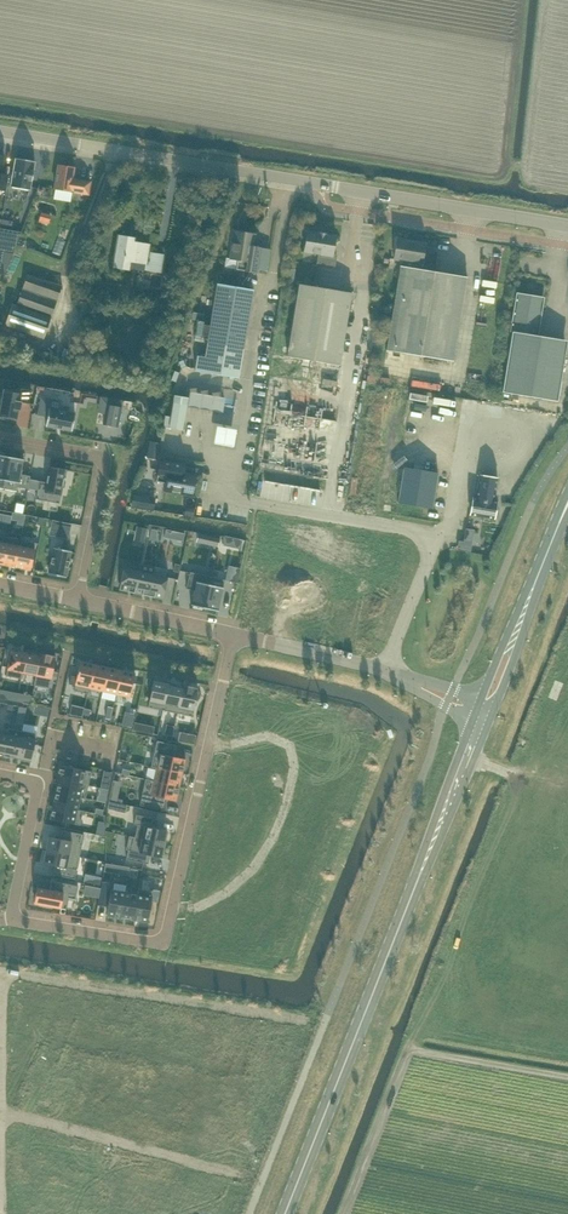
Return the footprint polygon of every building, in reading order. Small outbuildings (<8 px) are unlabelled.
[(0,156),(0,190),(5,191),(8,176),(1,175),(4,156),(0,156)] [(36,161),(17,158),(12,187),(31,191),(36,161)] [(72,178),(74,168),(59,165),(55,188),(88,194),(90,182),(76,180),(76,179),(72,178)] [(49,222),(51,215),(42,212),(40,220),(49,222)] [(35,222),(33,230),(46,234),(48,226),(39,223),(35,222)] [(13,254),(21,233),(0,229),(0,251),(13,254)] [(226,258),(225,267),(236,269),(248,271),(258,273),(260,257),(252,256),(253,247),(255,234),(234,231),(232,247),(230,259),(226,258)] [(319,233),(308,231),(304,252),(319,254),(317,263),(335,266),(337,256),(332,256),(336,236),(326,234),(326,233),(325,232),(325,234),(320,233),(320,232),(319,232),(319,233)] [(127,241),(128,237),(118,235),(113,266),(129,269),(130,260),(146,263),(145,269),(161,272),(164,256),(148,253),(150,245),(127,241)] [(400,266),(386,350),(453,361),(467,277),(436,272),(431,271),(432,266),(435,266),(435,265),(437,252),(424,250),(425,243),(397,238),(396,245),(394,259),(401,260),(402,261),(401,266),(400,266)] [(62,286),(32,276),(28,274),(17,306),(12,305),(5,325),(44,339),(62,286)] [(243,349),(253,290),(217,284),(207,343),(243,349)] [(340,291),(313,286),(299,284),(287,357),(340,365),(352,293),(349,292),(340,291)] [(536,335),(542,299),(518,295),(512,331),(512,332),(502,392),(558,401),(564,364),(566,352),(539,348),(540,336),(538,336),(536,335)] [(238,378),(243,349),(207,343),(205,358),(197,356),(195,371),(238,378)] [(387,360),(386,373),(394,374),(396,361),(387,360)] [(416,383),(444,388),(445,381),(417,376),(416,383)] [(0,413),(0,416),(1,416),(0,418),(8,420),(9,417),(16,419),(18,409),(20,409),(21,403),(21,402),(29,404),(31,390),(21,388),(20,393),(4,390),(0,413)] [(223,411),(225,398),(190,392),(187,406),(223,411)] [(171,416),(165,416),(164,427),(183,430),(188,397),(175,395),(171,415),(171,416)] [(72,431),(75,413),(59,410),(61,401),(41,397),(38,415),(47,417),(46,426),(72,431)] [(480,404),(479,414),(483,414),(483,415),(500,418),(502,408),(480,404)] [(107,405),(103,424),(118,427),(121,408),(107,405)] [(4,488),(10,457),(0,455),(0,488),(4,488)] [(10,457),(4,488),(18,491),(18,487),(28,489),(30,476),(20,474),(23,460),(24,460),(24,459),(22,459),(22,457),(12,455),(12,457),(10,457)] [(192,495),(196,474),(184,472),(185,467),(185,464),(184,464),(176,463),(164,461),(160,460),(156,481),(166,483),(164,491),(180,493),(186,494),(192,495)] [(39,481),(36,499),(59,504),(66,469),(50,466),(47,482),(39,481)] [(404,467),(398,503),(432,508),(438,473),(404,467)] [(497,478),(493,477),(480,475),(476,498),(473,497),(470,515),(494,519),(497,501),(494,501),(497,478)] [(10,523),(11,516),(0,514),(0,521),(10,523)] [(58,528),(57,536),(68,538),(70,530),(58,528)] [(15,567),(20,540),(8,537),(2,564),(15,567)] [(35,543),(20,540),(15,567),(30,570),(35,543)] [(67,577),(72,551),(55,547),(50,574),(67,577)] [(124,568),(119,590),(135,593),(139,571),(124,568)] [(139,571),(135,593),(148,596),(153,574),(139,571)] [(190,572),(186,589),(194,590),(191,604),(191,605),(193,606),(193,607),(202,609),(203,608),(205,608),(212,577),(190,572)] [(153,574),(148,596),(163,599),(168,577),(153,574)] [(212,577),(205,608),(218,611),(218,610),(223,588),(223,587),(225,580),(212,577)] [(11,649),(6,676),(21,679),(26,652),(11,649)] [(26,652),(21,679),(22,679),(23,673),(36,676),(34,685),(35,685),(41,653),(40,653),(40,654),(26,652)] [(41,653),(35,685),(49,688),(56,656),(41,653)] [(89,688),(94,665),(80,662),(75,685),(89,688)] [(102,691),(108,668),(94,665),(89,688),(102,691)] [(116,694),(121,670),(108,668),(102,691),(116,694)] [(121,670),(116,694),(130,698),(135,673),(121,670)] [(154,680),(148,707),(163,710),(168,683),(154,680)] [(168,683),(163,710),(177,713),(183,685),(182,684),(182,686),(168,683)] [(250,683),(243,710),(264,715),(270,688),(250,683)] [(183,685),(177,713),(192,716),(198,688),(183,685)] [(3,755),(9,728),(8,728),(7,733),(0,732),(0,754),(3,755)] [(9,728),(3,755),(16,758),(22,731),(9,728)] [(22,731),(16,758),(31,761),(37,734),(22,731)] [(157,740),(151,766),(182,773),(183,773),(183,772),(182,771),(184,765),(184,766),(186,759),(174,757),(177,745),(157,740)] [(60,765),(57,779),(88,785),(91,771),(60,765)] [(145,779),(145,780),(179,788),(179,787),(179,786),(180,787),(180,784),(179,784),(180,782),(181,782),(181,780),(180,780),(181,775),(182,775),(183,774),(182,774),(182,773),(151,766),(151,767),(156,768),(154,781),(145,779)] [(59,780),(56,792),(86,798),(88,785),(57,779),(59,780)] [(142,793),(140,805),(164,810),(167,799),(176,801),(178,795),(177,795),(178,788),(179,789),(179,788),(145,780),(142,793)] [(56,792),(53,805),(83,811),(77,809),(80,797),(86,799),(86,798),(56,792)] [(53,805),(50,819),(80,825),(83,811),(53,805)] [(129,836),(164,844),(167,831),(156,828),(158,819),(136,814),(134,824),(137,825),(135,837),(129,836)] [(49,836),(46,850),(80,856),(84,834),(62,830),(60,838),(49,836)] [(129,836),(126,850),(128,850),(126,859),(148,864),(150,855),(161,858),(164,844),(129,836)] [(46,850),(43,863),(54,865),(53,874),(75,879),(80,856),(46,850)] [(37,887),(34,903),(43,905),(43,906),(51,907),(52,906),(66,909),(69,894),(76,895),(78,886),(56,882),(54,890),(37,887)] [(133,918),(133,919),(148,922),(153,891),(138,888),(137,894),(133,918)] [(111,889),(107,915),(121,918),(122,916),(126,892),(113,890),(111,889)] [(126,892),(122,916),(133,918),(137,894),(126,892)]
